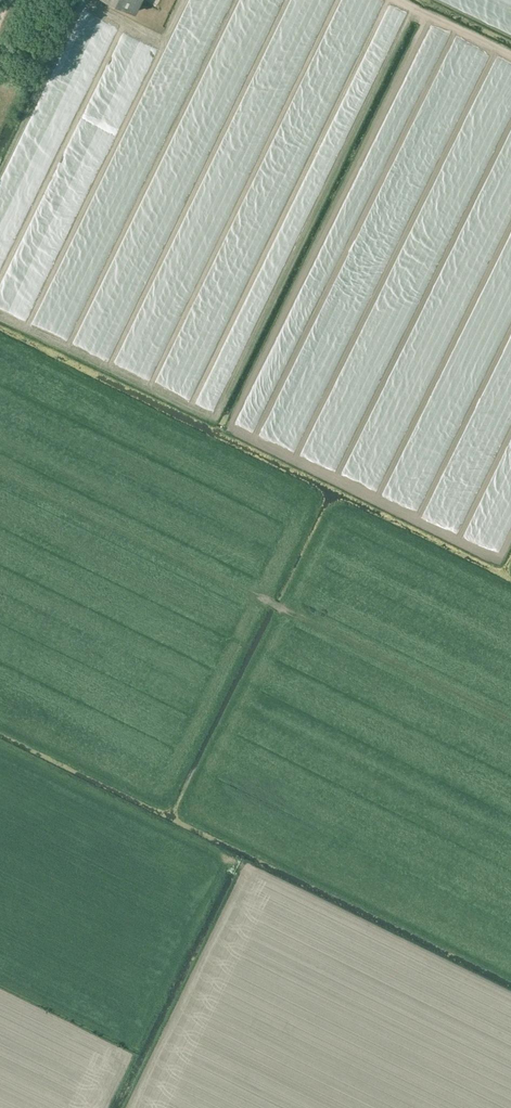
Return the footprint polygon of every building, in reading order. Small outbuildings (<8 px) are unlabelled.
[(136,11),(141,0),(114,0),(136,11)]
